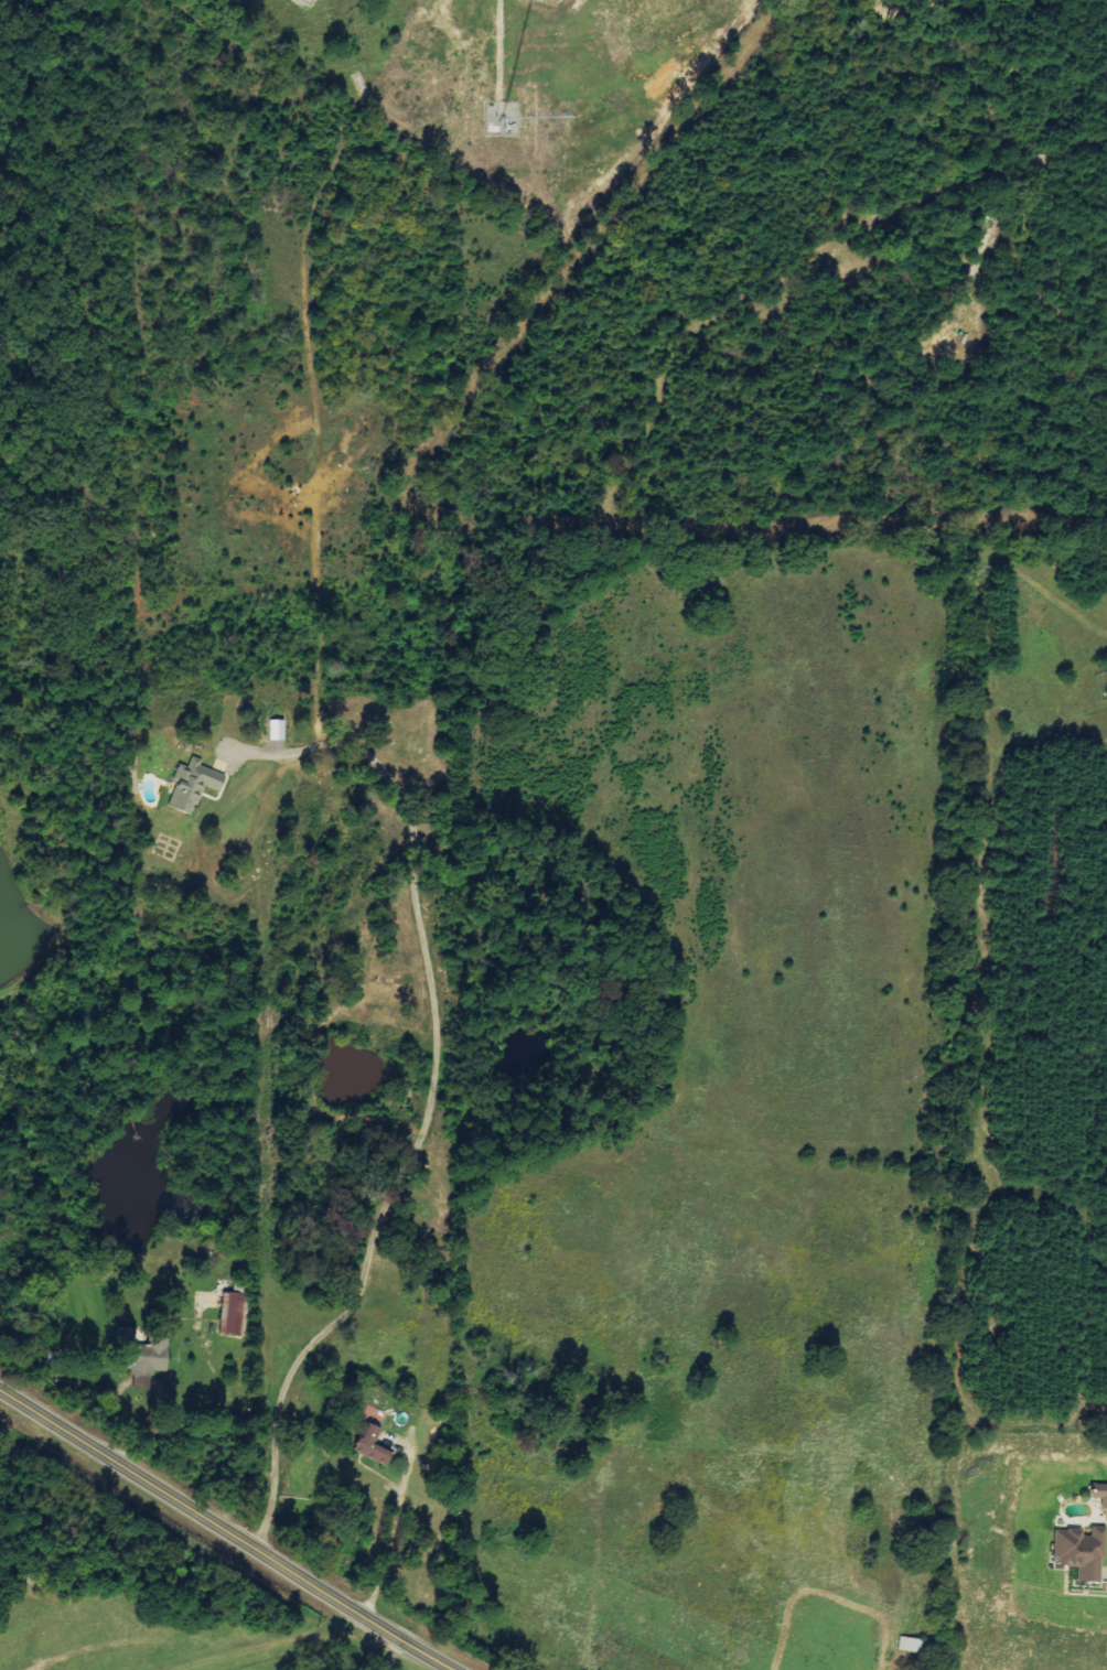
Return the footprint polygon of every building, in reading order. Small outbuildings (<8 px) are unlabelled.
[(284,720),(270,720),(270,740),(284,740),(284,720)] [(193,815),(203,786),(220,792),(226,775),(199,766),(201,760),(191,756),(186,770),(177,767),(172,782),(176,783),(168,806),(193,815)] [(244,1293),(223,1292),(220,1334),(241,1335),(244,1293)] [(128,1388),(152,1394),(160,1360),(149,1357),(152,1347),(139,1344),(128,1388)] [(393,1452),(375,1444),(382,1429),(368,1423),(356,1452),(387,1466),(393,1452)] [(1101,1499),(1100,1508),(1106,1509),(1106,1487),(1093,1487),(1092,1499),(1101,1499)] [(1100,1556),(1106,1556),(1106,1533),(1106,1527),(1091,1526),(1091,1532),(1054,1531),(1053,1567),(1077,1568),(1076,1582),(1100,1582),(1100,1556)]
